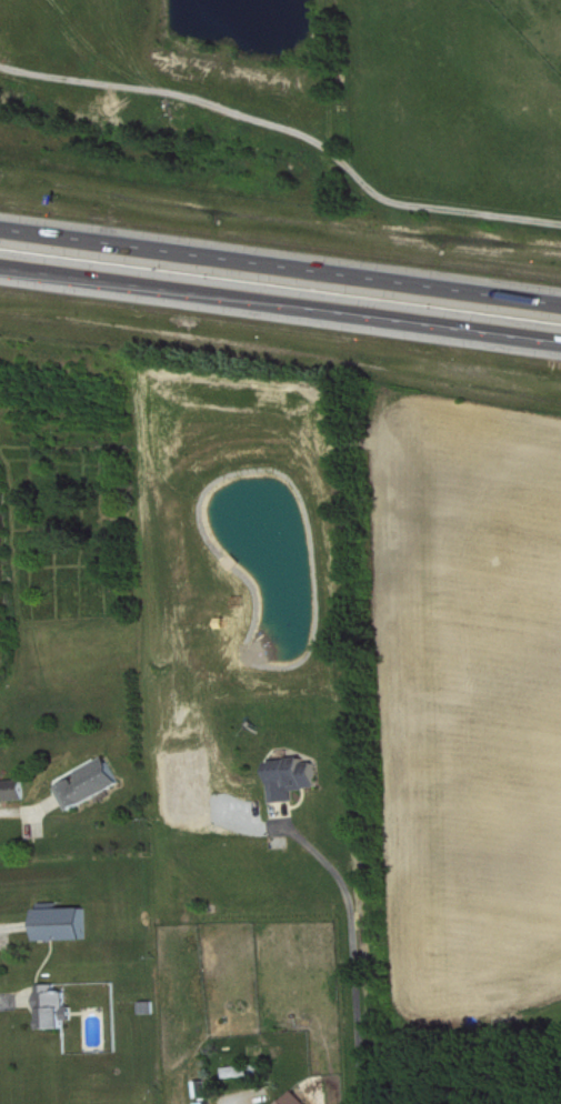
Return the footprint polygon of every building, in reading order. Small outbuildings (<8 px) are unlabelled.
[(82,780),(77,782),(73,776),(62,783),(63,784),(59,786),(63,795),(71,809),(121,780),(107,754),(78,771),(82,780)] [(293,799),(280,800),(272,801),(271,783),(273,783),(271,760),(290,757),(290,756),(303,755),(303,761),(313,760),(315,784),(307,784),(307,786),(304,787),(292,789),(293,799)] [(23,797),(21,777),(0,779),(0,799),(23,797)] [(40,901),(40,906),(38,906),(39,923),(39,939),(87,936),(86,905),(56,906),(56,901),(40,901)] [(56,982),(56,990),(66,990),(66,1005),(71,1005),(71,1014),(64,1015),(66,1025),(64,1025),(43,1026),(43,1016),(39,1017),(39,1013),(39,1007),(38,1007),(38,998),(38,982),(56,982)] [(139,1000),(140,1012),(152,1011),(152,998),(139,1000)] [(223,1065),(224,1076),(250,1073),(250,1080),(260,1080),(259,1071),(263,1070),(262,1061),(223,1065)] [(193,1080),(194,1096),(207,1095),(204,1078),(193,1080)] [(292,1087),(274,1103),(308,1103),(292,1087)]
